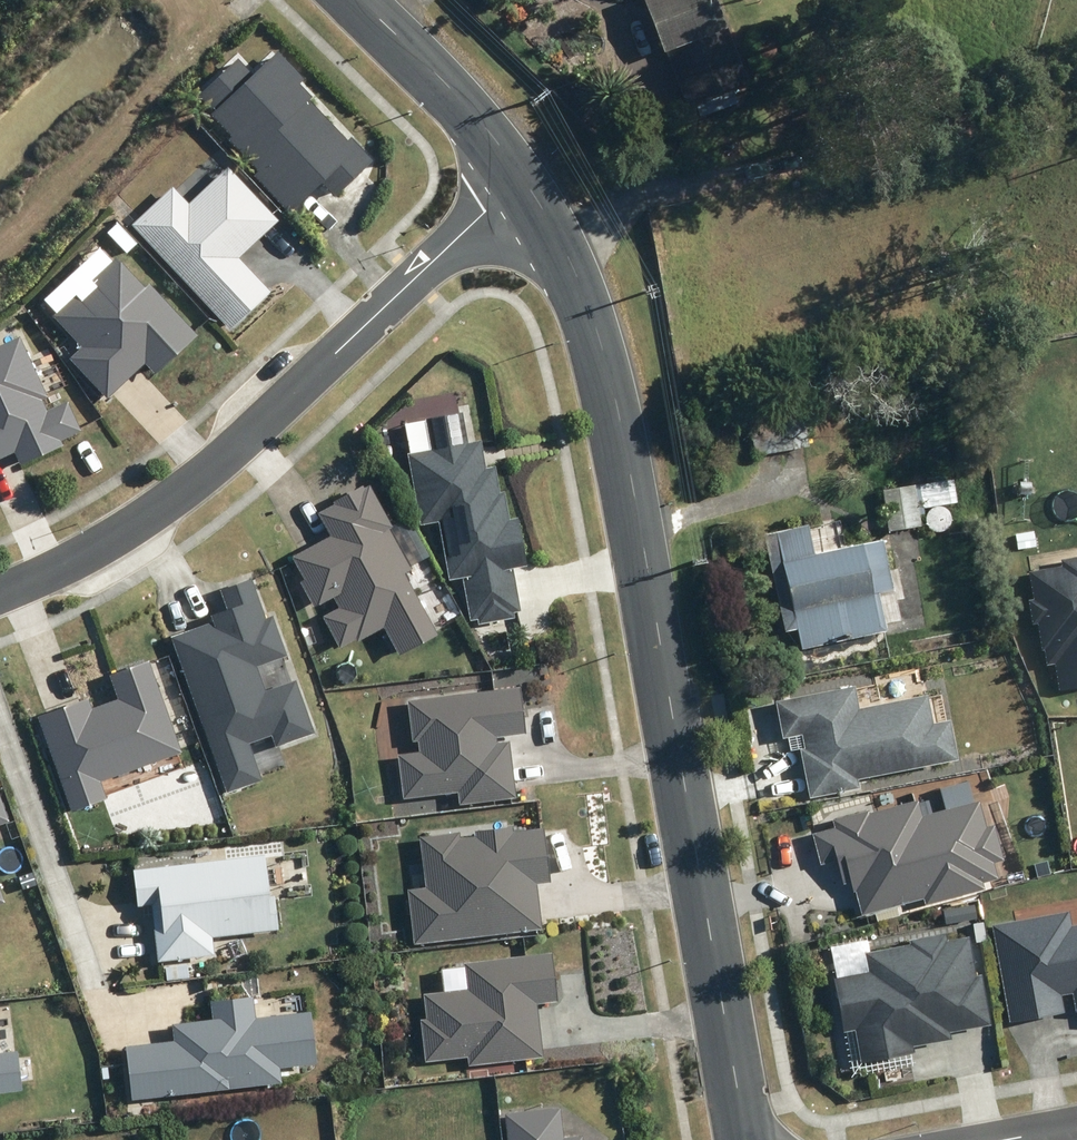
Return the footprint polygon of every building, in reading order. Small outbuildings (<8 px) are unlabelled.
[(659,50),(662,49),(684,108),(746,84),(713,0),(639,0),(659,50)] [(335,198),(373,161),(352,139),(349,142),(310,101),(313,98),(300,85),(306,80),(279,52),(254,76),(238,59),(199,97),(215,113),(211,117),(232,138),(229,141),(259,172),(254,177),(289,214),(306,197),(307,198),(322,184),(335,198)] [(173,188),(133,226),(230,330),(271,292),(240,259),(280,221),(229,168),(189,205),(173,188)] [(82,348),(70,360),(109,400),(146,365),(157,376),(199,336),(150,284),(146,288),(117,259),(93,282),(98,288),(83,302),(77,295),(53,318),(82,348)] [(0,347),(0,461),(15,454),(21,467),(64,447),(62,442),(83,432),(69,401),(49,411),(44,401),(50,398),(21,337),(0,347)] [(797,404),(744,415),(752,456),(805,445),(797,404)] [(485,468),(481,441),(406,453),(419,526),(439,522),(449,579),(463,577),(471,620),(477,619),(478,623),(513,617),(512,611),(520,609),(512,567),(525,564),(517,518),(510,519),(505,490),(501,491),(497,466),(485,468)] [(948,479),(880,490),(886,530),(916,525),(913,508),(952,502),(948,479)] [(364,487),(363,485),(332,501),(334,504),(318,513),(330,535),(292,556),(304,578),(300,581),(314,607),(334,597),(339,607),(323,616),(340,648),(356,639),(357,642),(384,628),(398,655),(438,633),(406,574),(413,570),(390,527),(393,526),(369,483),(364,487)] [(884,630),(876,591),(890,589),(880,538),(811,553),(805,523),(761,532),(782,631),(796,628),(800,647),(884,630)] [(1030,570),(1034,597),(1028,598),(1032,623),(1037,622),(1041,649),(1044,648),(1046,664),(1055,663),(1058,688),(1076,686),(1076,555),(1061,558),(1062,565),(1030,570)] [(213,622),(173,636),(227,791),(262,779),(250,743),(272,736),(275,746),(315,733),(296,680),(266,690),(257,666),(287,656),(273,615),(266,618),(252,577),(220,588),(227,608),(210,614),(213,622)] [(89,697),(38,715),(71,810),(107,797),(101,780),(182,752),(150,659),(109,673),(118,698),(92,707),(89,697)] [(854,682),(775,699),(783,737),(801,733),(804,747),(800,747),(810,796),(860,786),(858,778),(958,757),(949,716),(933,720),(927,692),(859,706),(854,682)] [(419,752),(398,754),(403,799),(457,792),(459,804),(516,797),(510,740),(497,742),(496,737),(526,733),(520,687),(408,700),(413,742),(418,742),(419,752)] [(10,821),(0,792),(0,824),(10,821)] [(912,801),(833,821),(836,831),(813,837),(819,861),(834,857),(840,881),(847,879),(850,890),(852,890),(859,915),(918,900),(921,909),(986,893),(984,886),(999,882),(995,866),(1006,864),(995,820),(985,822),(979,798),(916,814),(912,801)] [(407,890),(414,943),(542,928),(536,883),(550,882),(544,828),(513,831),(512,826),(475,831),(476,836),(460,838),(460,831),(419,836),(426,888),(407,890)] [(264,853),(134,869),(138,906),(151,904),(158,961),(215,954),(213,937),(279,929),(275,894),(270,895),(264,853)] [(992,923),(1009,1021),(1065,1011),(1062,994),(1072,992),(1076,1011),(1076,923),(1072,924),(1070,910),(992,923)] [(868,970),(834,976),(844,1031),(854,1029),(860,1061),(914,1051),(913,1045),(951,1038),(950,1031),(991,1024),(982,972),(976,973),(969,934),(947,938),(946,932),(910,939),(911,944),(865,952),(868,970)] [(421,1020),(425,1062),(468,1058),(469,1066),(544,1058),(537,1004),(557,1002),(552,952),(463,962),(466,989),(423,993),(426,1019),(421,1020)] [(126,1045),(133,1099),(282,1082),(281,1067),(317,1063),(311,1010),(256,1017),(253,995),(210,1000),(212,1018),(172,1023),(174,1040),(126,1045)] [(23,1089),(18,1049),(0,1052),(0,1092),(23,1089)] [(505,1113),(508,1139),(584,1139),(583,1134),(565,1136),(561,1106),(505,1113)]
